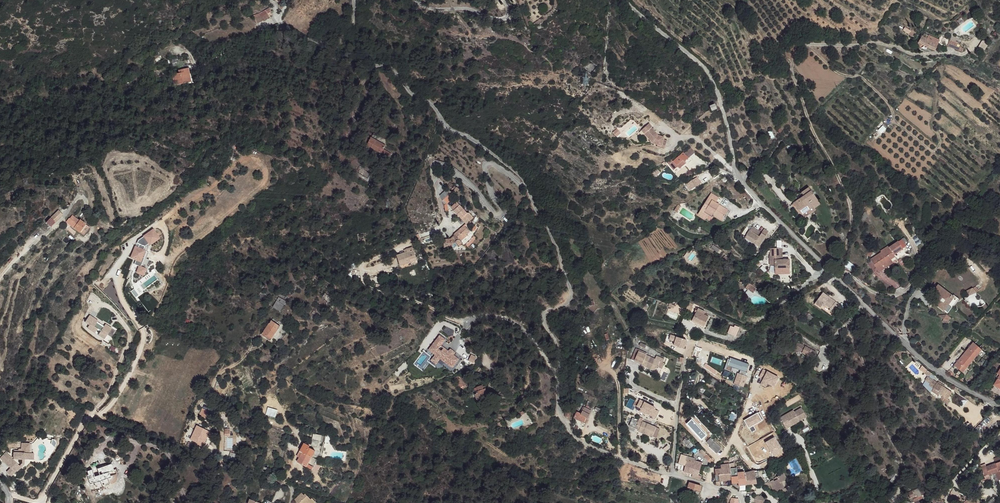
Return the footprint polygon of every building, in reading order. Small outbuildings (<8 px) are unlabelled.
[(928,39),(922,36),(920,42),(925,45),(928,39)] [(940,41),(930,36),(928,39),(925,45),(935,51),(940,41)] [(951,40),(948,47),(955,49),(957,46),(958,43),(951,40)] [(977,49),(983,53),(989,43),(982,40),(977,49)] [(171,74),(174,85),(190,81),(186,66),(177,69),(178,72),(171,74)] [(649,124),(644,128),(647,131),(645,133),(652,141),(651,142),(653,144),(657,145),(657,147),(664,149),(666,143),(663,141),(664,137),(658,135),(651,128),(652,127),(649,124)] [(644,128),(641,131),(651,142),(652,141),(645,133),(647,131),(644,128)] [(374,133),(368,145),(381,152),(388,140),(374,133)] [(686,152),(691,158),(696,154),(692,148),(686,152)] [(678,166),(680,169),(686,163),(685,162),(689,159),(684,153),(676,159),(674,156),(667,162),(673,170),(678,166)] [(447,190),(445,191),(441,195),(443,201),(445,199),(448,202),(454,198),(447,190)] [(711,191),(704,201),(722,216),(727,207),(716,200),(718,195),(711,191)] [(802,198),(793,203),(800,216),(801,215),(813,208),(814,209),(819,207),(811,193),(804,196),(802,198)] [(586,205),(592,210),(597,203),(591,199),(586,205)] [(697,212),(705,217),(708,214),(711,215),(712,214),(721,219),(722,216),(704,201),(697,212)] [(468,213),(458,202),(452,207),(454,210),(465,223),(458,230),(451,238),(445,238),(445,248),(453,248),(459,246),(465,241),(464,239),(469,235),(468,233),(472,231),(470,230),(466,225),(476,216),(470,211),(468,213)] [(814,209),(813,208),(801,215),(803,218),(815,211),(814,209)] [(58,212),(47,223),(53,228),(63,217),(58,212)] [(67,223),(80,232),(86,224),(81,221),(79,221),(72,216),(70,218),(67,223)] [(761,234),(751,229),(747,236),(756,241),(761,234)] [(155,230),(146,235),(148,239),(150,242),(158,237),(155,230)] [(764,236),(761,234),(756,241),(747,236),(745,238),(758,246),(764,236)] [(758,246),(745,238),(744,241),(756,248),(758,246)] [(899,240),(890,246),(895,252),(904,246),(899,240)] [(890,246),(873,258),(878,266),(885,261),(887,263),(893,259),(891,255),(895,252),(890,246)] [(409,251),(399,255),(403,265),(419,260),(415,247),(408,249),(409,251)] [(780,258),(768,258),(767,269),(773,269),(773,271),(788,271),(788,262),(780,262),(780,258)] [(849,262),(845,267),(851,272),(855,266),(849,262)] [(758,287),(749,281),(747,285),(755,290),(758,287)] [(954,297),(938,285),(934,291),(938,294),(933,301),(944,310),(954,297)] [(822,292),(813,303),(820,307),(823,304),(829,308),(828,310),(832,312),(838,303),(822,292)] [(282,312),(289,299),(282,294),(274,308),(282,312)] [(694,304),(689,301),(683,312),(689,314),(694,304)] [(828,310),(829,308),(823,304),(820,307),(820,308),(830,315),(832,312),(828,310)] [(705,316),(697,312),(694,321),(706,326),(711,317),(706,314),(705,316)] [(274,319),(272,323),(280,329),(282,325),(274,319)] [(270,322),(265,330),(269,332),(270,331),(275,335),(280,329),(272,323),(270,322)] [(106,323),(101,330),(108,335),(113,328),(106,323)] [(734,327),(730,326),(728,333),(736,336),(740,327),(735,325),(734,327)] [(687,340),(676,336),(670,334),(669,340),(674,342),(673,345),(684,349),(687,340)] [(435,355),(430,361),(436,365),(440,360),(452,368),(459,360),(454,355),(456,353),(451,349),(448,352),(441,346),(446,339),(440,335),(428,350),(435,355)] [(800,342),(795,339),(791,346),(810,357),(810,356),(814,358),(817,354),(799,343),(800,342)] [(981,350),(973,342),(953,366),(961,373),(981,350)] [(649,351),(642,347),(642,348),(640,352),(637,351),(634,357),(638,359),(638,358),(645,361),(644,363),(658,368),(660,362),(662,358),(665,359),(666,357),(660,354),(658,357),(648,352),(649,351)] [(749,364),(730,358),(730,359),(728,358),(724,369),(732,372),(733,367),(741,370),(739,373),(738,373),(734,384),(744,387),(747,376),(745,375),(749,364)] [(997,368),(994,374),(996,375),(991,385),(999,391),(999,369),(997,368)] [(779,378),(767,371),(763,369),(759,377),(763,379),(762,380),(760,384),(766,388),(768,384),(774,387),(779,378)] [(455,379),(463,390),(467,387),(459,376),(455,379)] [(707,381),(705,384),(715,391),(717,388),(720,383),(710,376),(707,381)] [(951,390),(928,376),(925,380),(930,384),(929,386),(932,388),(931,391),(940,396),(941,394),(944,396),(942,400),(949,404),(951,400),(948,398),(953,391),(951,390)] [(475,396),(478,400),(488,395),(485,389),(479,392),(480,394),(475,396)] [(644,402),(640,399),(636,407),(641,409),(640,411),(646,414),(646,413),(656,418),(659,411),(655,410),(656,408),(644,402)] [(577,412),(574,419),(585,424),(591,412),(583,408),(581,414),(577,412)] [(787,414),(789,416),(782,421),(787,429),(793,425),(792,423),(801,417),(803,419),(808,416),(803,408),(797,412),(795,409),(787,414)] [(204,409),(201,416),(206,418),(209,410),(204,409)] [(758,413),(757,412),(744,420),(748,428),(749,428),(751,432),(756,429),(753,426),(762,421),(762,420),(763,419),(759,412),(758,413)] [(660,425),(655,423),(641,418),(640,419),(631,416),(628,422),(638,426),(637,428),(651,433),(656,435),(659,427),(660,425)] [(792,423),(793,425),(803,419),(801,417),(792,423)] [(706,435),(692,419),(687,424),(701,440),(706,435)] [(198,441),(197,443),(197,445),(202,446),(209,432),(203,430),(202,432),(201,434),(196,432),(193,439),(198,441)] [(781,449),(774,437),(765,442),(771,454),(773,453),(775,457),(783,452),(781,449)] [(723,449),(712,438),(706,444),(718,455),(723,449)] [(300,458),(299,462),(308,466),(315,452),(303,446),(298,457),(300,458)] [(3,451),(0,455),(0,459),(9,467),(6,471),(10,475),(15,469),(16,469),(20,465),(16,462),(16,457),(32,456),(31,450),(16,451),(16,449),(12,449),(12,452),(11,453),(12,454),(12,457),(11,458),(3,451)] [(711,458),(703,450),(698,455),(701,458),(704,455),(708,461),(711,458)] [(695,458),(682,454),(678,463),(685,465),(683,471),(692,474),(691,477),(700,479),(702,476),(698,475),(701,465),(694,462),(695,458)] [(986,467),(988,474),(999,469),(999,461),(986,467)] [(729,463),(721,464),(721,469),(716,470),(716,480),(719,479),(720,481),(732,480),(730,467),(729,463)] [(96,469),(90,471),(91,474),(89,474),(91,479),(93,485),(98,483),(99,488),(104,486),(108,484),(112,482),(111,477),(113,476),(113,472),(118,471),(115,464),(111,466),(110,464),(100,468),(103,475),(98,476),(96,469)] [(741,464),(736,464),(736,467),(738,483),(738,486),(746,485),(745,471),(744,466),(741,464)] [(736,467),(730,467),(732,480),(732,483),(738,483),(736,467)] [(988,474),(989,475),(995,473),(999,484),(999,469),(988,474)] [(754,471),(745,471),(746,485),(756,485),(754,471)] [(119,475),(113,476),(111,477),(112,482),(114,484),(119,482),(120,478),(119,475)] [(777,483),(774,484),(777,495),(781,493),(788,490),(785,484),(787,483),(784,477),(776,480),(777,483)] [(774,484),(773,482),(764,487),(766,490),(769,488),(774,496),(777,495),(774,484)] [(689,483),(688,489),(699,492),(701,486),(689,483)] [(914,490),(907,494),(910,499),(912,498),(915,502),(922,502),(923,502),(920,498),(919,498),(914,490)] [(306,493),(304,495),(302,493),(295,500),(297,502),(314,502),(306,493)] [(755,493),(753,502),(755,502),(757,502),(758,500),(766,502),(767,497),(755,493)]
